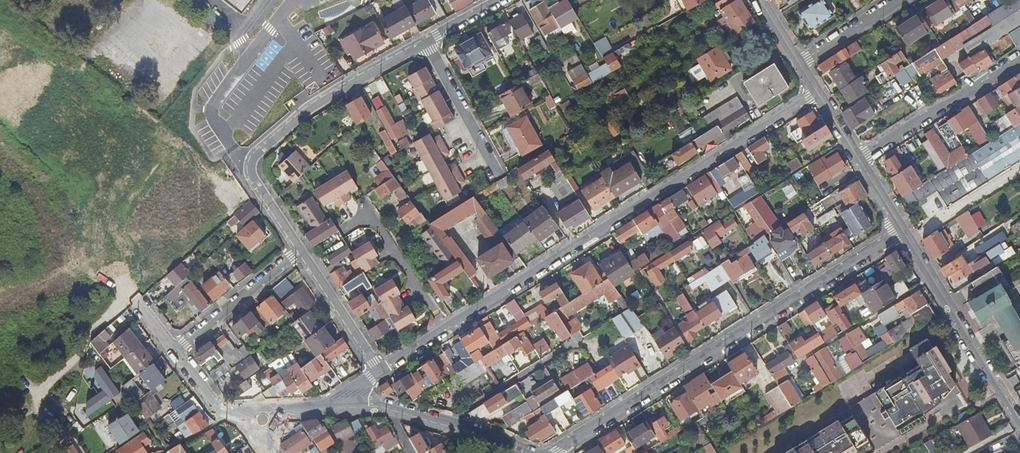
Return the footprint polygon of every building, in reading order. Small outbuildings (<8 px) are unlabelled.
[(241,16),(253,0),(222,0),(241,16)] [(416,25),(436,14),(429,0),(425,0),(407,9),(416,25)] [(455,11),(462,7),(464,9),(466,8),(465,6),(472,2),(471,0),(449,0),(455,11)] [(567,0),(561,0),(548,8),(552,15),(559,26),(560,28),(571,21),(578,17),(574,11),(567,0)] [(681,0),(674,0),(681,14),(687,11),(681,0)] [(687,11),(707,0),(681,0),(687,11)] [(719,27),(727,23),(747,11),(740,0),(737,0),(714,13),(714,14),(718,21),(712,24),(709,26),(712,31),(719,27)] [(714,13),(737,0),(723,0),(711,7),(714,13)] [(814,27),(833,15),(823,0),(816,0),(798,12),(806,26),(811,23),(814,27)] [(925,10),(935,25),(960,9),(955,0),(940,0),(925,10)] [(935,49),(941,59),(963,45),(969,55),(970,57),(984,49),(986,47),(989,45),(1019,26),(1019,0),(1011,0),(1001,6),(976,22),(971,26),(940,45),(935,49)] [(960,9),(962,12),(971,26),(976,22),(964,5),(971,1),(971,0),(955,0),(960,9)] [(534,8),(529,11),(537,24),(546,19),(548,23),(540,28),(544,35),(559,26),(552,15),(551,16),(543,2),(534,8)] [(380,21),(390,39),(416,25),(407,9),(406,7),(380,21)] [(754,23),(747,11),(727,23),(732,30),(730,31),(733,36),(754,23)] [(930,29),(920,13),(896,29),(906,45),(930,29)] [(500,15),(482,25),(492,43),(510,33),(500,15)] [(522,15),(509,22),(519,41),(533,33),(522,15)] [(571,21),(560,28),(564,35),(575,28),(571,21)] [(362,29),(344,39),(352,53),(356,60),(366,54),(364,51),(372,47),(372,49),(383,43),(374,25),(363,31),(362,29)] [(989,45),(991,48),(1000,43),(1002,47),(1013,40),(1017,46),(1019,44),(1019,26),(989,45)] [(490,54),(480,34),(454,48),(465,68),(490,54)] [(545,44),(540,35),(534,38),(540,47),(545,44)] [(603,38),(593,43),(603,58),(612,53),(603,38)] [(352,53),(344,39),(340,41),(348,55),(352,53)] [(857,42),(819,66),(824,74),(861,50),(857,42)] [(606,64),(611,72),(611,73),(620,68),(613,58),(624,52),(625,53),(630,50),(627,45),(612,53),(603,58),(606,64)] [(730,70),(716,47),(698,58),(713,80),(730,70)] [(993,58),(986,47),(984,49),(990,60),(993,58)] [(935,49),(912,63),(920,76),(943,61),(941,59),(935,49)] [(979,71),(992,62),(990,60),(984,49),(970,57),(977,68),(978,70),(979,71)] [(901,60),(897,54),(880,64),(885,71),(882,73),(876,77),(880,83),(889,78),(899,72),(894,65),(901,60)] [(977,68),(970,57),(962,62),(959,64),(967,75),(977,68)] [(711,81),(713,80),(698,58),(697,59),(701,66),(696,68),(702,78),(706,75),(711,81)] [(587,73),(580,61),(576,63),(578,66),(567,72),(578,90),(591,82),(586,74),(587,73)] [(592,73),(599,68),(598,66),(595,63),(589,68),(592,73)] [(830,73),(841,89),(842,88),(856,80),(845,63),(830,73)] [(912,63),(910,65),(899,72),(889,78),(890,80),(883,84),(889,93),(895,89),(897,90),(920,76),(912,63)] [(588,75),(593,83),(611,72),(606,64),(599,68),(592,73),(588,75)] [(789,87),(774,64),(744,82),(758,106),(789,87)] [(431,124),(435,130),(454,119),(424,68),(408,77),(415,88),(412,90),(419,102),(422,101),(433,122),(431,124)] [(956,82),(948,69),(932,79),(941,92),(956,82)] [(1003,97),(1019,86),(1019,78),(1018,75),(998,88),(1003,97)] [(842,88),(851,102),(866,93),(861,86),(866,83),(861,76),(856,80),(842,88)] [(505,85),(508,91),(516,86),(513,81),(505,85)] [(507,103),(514,116),(531,106),(520,84),(516,86),(508,91),(500,95),(505,104),(507,103)] [(625,84),(616,89),(618,93),(625,89),(628,87),(625,84)] [(1003,97),(1012,110),(1019,105),(1019,86),(1003,97)] [(608,98),(615,110),(622,106),(620,104),(630,98),(625,89),(618,93),(608,98)] [(395,127),(376,92),(369,95),(393,141),(408,132),(403,122),(395,127)] [(999,106),(991,93),(976,103),(984,116),(999,106)] [(647,101),(643,95),(632,101),(636,107),(647,101)] [(371,116),(361,98),(347,106),(357,124),(371,116)] [(728,120),(744,109),(737,98),(720,108),(728,120)] [(865,99),(842,113),(852,129),(874,115),(869,106),(865,99)] [(505,104),(512,117),(514,116),(507,103),(505,104)] [(872,104),(869,106),(874,115),(878,113),(872,104)] [(1013,127),(1019,123),(1019,105),(1012,110),(1005,115),(1013,127)] [(968,106),(962,110),(961,110),(962,112),(948,122),(956,134),(972,124),(984,142),(989,139),(968,106)] [(703,119),(710,130),(718,126),(728,120),(720,108),(703,119)] [(727,141),(731,138),(727,131),(749,117),(744,109),(728,120),(718,126),(726,138),(727,141)] [(797,143),(801,140),(821,127),(812,112),(797,121),(801,127),(791,133),(797,143)] [(994,122),(1001,135),(1013,127),(1005,115),(994,122)] [(604,120),(615,137),(621,133),(611,116),(604,120)] [(696,118),(687,123),(692,133),(702,127),(696,118)] [(540,146),(524,119),(500,132),(510,151),(517,148),(522,157),(540,146)] [(956,135),(947,121),(938,127),(946,141),(951,139),(956,135)] [(609,140),(598,123),(592,127),(603,144),(609,140)] [(692,133),(687,123),(676,129),(682,139),(692,133)] [(904,197),(910,206),(917,201),(936,190),(947,207),(1019,160),(1019,123),(1013,127),(1001,135),(991,141),(969,156),(946,170),(940,174),(926,183),(904,197)] [(808,151),(832,136),(826,125),(821,127),(801,140),(808,151)] [(710,130),(710,131),(696,139),(691,142),(697,152),(698,153),(706,148),(704,145),(715,138),(718,143),(726,138),(718,126),(710,130)] [(930,129),(923,133),(928,140),(946,170),(969,156),(963,146),(960,148),(961,150),(945,161),(942,156),(945,154),(937,140),(930,129)] [(397,152),(385,130),(379,133),(391,155),(397,152)] [(429,135),(417,141),(413,143),(429,172),(445,201),(461,192),(458,187),(465,183),(455,165),(448,168),(442,159),(449,155),(439,136),(432,140),(429,135)] [(956,148),(961,144),(956,135),(951,139),(956,148)] [(398,143),(401,149),(410,145),(406,138),(398,143)] [(768,146),(763,138),(747,149),(756,163),(764,158),(761,153),(761,154),(759,152),(768,146)] [(679,139),(666,147),(670,153),(682,146),(679,139)] [(922,144),(940,174),(946,170),(928,140),(922,144)] [(697,152),(691,142),(671,154),(677,164),(697,152)] [(655,152),(661,148),(658,143),(652,148),(655,152)] [(665,146),(661,148),(655,152),(660,160),(670,153),(666,147),(665,146)] [(381,176),(386,183),(394,177),(382,160),(374,150),(369,153),(384,173),(381,176)] [(548,150),(518,170),(524,180),(534,173),(537,175),(546,169),(545,167),(555,161),(548,150)] [(288,176),(294,183),(304,174),(310,168),(295,152),(278,166),(284,173),(286,171),(289,175),(288,176)] [(735,156),(744,170),(750,166),(741,152),(735,156)] [(832,156),(830,152),(808,166),(819,183),(822,181),(821,179),(834,171),(835,173),(845,167),(836,153),(832,156)] [(889,153),(881,157),(888,167),(886,168),(888,172),(890,171),(894,176),(890,178),(902,197),(904,197),(926,183),(924,180),(920,183),(910,167),(905,169),(896,155),(892,157),(889,153)] [(785,164),(791,173),(801,166),(796,157),(785,164)] [(566,179),(556,163),(552,165),(559,177),(550,183),(553,188),(554,187),(556,191),(554,192),(562,206),(577,196),(566,179)] [(615,197),(615,198),(642,181),(638,175),(637,174),(636,172),(631,163),(612,175),(609,170),(601,175),(603,178),(615,197)] [(710,172),(719,187),(725,183),(716,168),(710,172)] [(356,186),(347,170),(335,178),(314,191),(324,207),(334,201),(338,208),(351,199),(347,192),(356,186)] [(642,181),(645,187),(651,182),(644,171),(638,175),(642,181)] [(822,181),(835,173),(834,171),(821,179),(822,181)] [(700,207),(723,193),(719,187),(710,172),(687,186),(700,207)] [(386,183),(375,189),(381,198),(395,189),(398,193),(396,194),(401,200),(408,195),(394,177),(386,183)] [(593,210),(615,197),(603,178),(581,192),(593,210)] [(857,202),(865,197),(856,182),(838,193),(847,208),(857,202)] [(745,202),(759,193),(753,185),(728,200),(733,209),(745,202)] [(686,199),(681,190),(658,204),(669,220),(677,215),(672,208),(686,199)] [(464,271),(469,277),(476,272),(450,238),(448,239),(446,237),(445,238),(442,235),(444,233),(442,231),(475,211),(477,214),(478,219),(486,214),(473,197),(430,225),(432,228),(457,261),(464,271)] [(763,235),(770,230),(772,233),(771,233),(774,238),(783,232),(758,197),(745,206),(756,222),(745,230),(748,235),(753,242),(761,236),(763,235)] [(307,220),(313,230),(327,221),(312,200),(300,209),(307,220)] [(416,220),(420,225),(426,221),(412,201),(399,211),(410,226),(415,222),(414,221),(416,220)] [(570,230),(590,218),(580,201),(558,214),(567,228),(569,227),(570,230)] [(697,207),(692,201),(688,204),(692,210),(697,207)] [(871,225),(857,202),(847,208),(841,213),(855,236),(871,225)] [(669,220),(658,204),(633,221),(639,230),(642,234),(658,224),(668,240),(674,236),(676,238),(679,236),(669,220)] [(259,212),(252,205),(237,218),(244,225),(259,212)] [(536,239),(538,241),(558,227),(543,206),(523,221),(524,223),(536,239)] [(305,221),(307,220),(300,209),(298,210),(305,221)] [(831,219),(834,217),(836,216),(833,210),(827,213),(828,215),(831,219)] [(968,211),(956,218),(970,237),(980,231),(975,224),(968,211)] [(478,219),(475,221),(496,248),(478,259),(488,277),(518,258),(516,254),(504,238),(486,214),(478,219)] [(803,214),(787,224),(791,232),(800,227),(802,230),(800,232),(803,236),(813,229),(803,214)] [(829,220),(831,219),(828,215),(826,216),(825,215),(816,220),(819,226),(829,220)] [(831,253),(849,241),(834,217),(831,219),(829,220),(833,226),(832,229),(833,232),(822,239),(825,244),(831,253)] [(313,246),(338,231),(330,218),(327,221),(313,230),(306,235),(313,246)] [(722,226),(719,222),(701,233),(710,247),(719,241),(717,238),(736,226),(733,219),(722,226)] [(702,229),(708,225),(704,220),(699,223),(702,229)] [(266,236),(253,221),(237,236),(249,250),(266,236)] [(639,230),(633,221),(613,233),(619,242),(639,230)] [(504,238),(516,254),(536,239),(524,223),(504,238)] [(434,252),(445,268),(457,261),(432,228),(421,236),(429,245),(434,252)] [(794,242),(787,230),(783,232),(774,238),(770,240),(777,252),(794,242)] [(937,230),(923,239),(935,259),(949,250),(947,248),(953,245),(944,230),(939,233),(937,230)] [(763,235),(761,236),(753,242),(754,243),(748,247),(756,260),(770,251),(765,243),(768,242),(763,235)] [(983,236),(976,241),(979,246),(986,241),(983,236)] [(363,272),(364,275),(379,265),(375,258),(378,256),(370,242),(352,254),(358,264),(363,272)] [(688,242),(670,252),(675,260),(693,250),(688,242)] [(812,265),(831,253),(825,244),(806,255),(812,265)] [(975,259),(966,264),(951,275),(956,282),(990,261),(988,258),(1001,250),(998,245),(984,254),(975,259)] [(659,247),(653,251),(657,257),(663,253),(659,247)] [(330,265),(338,260),(343,256),(342,255),(345,253),(342,248),(326,259),(330,265)] [(975,259),(984,254),(980,248),(972,253),(975,259)] [(1010,248),(993,258),(996,264),(1013,253),(1010,248)] [(249,272),(251,274),(254,272),(252,270),(251,270),(235,250),(230,254),(240,266),(231,273),(238,281),(249,272)] [(629,264),(620,251),(598,265),(603,272),(607,278),(612,285),(614,287),(638,270),(638,269),(634,272),(629,264)] [(675,260),(670,252),(653,263),(656,267),(647,273),(655,286),(664,281),(658,271),(675,260)] [(878,283),(883,280),(905,266),(895,252),(886,258),(887,260),(883,263),(884,265),(877,268),(881,275),(875,279),(878,283)] [(730,280),(733,284),(756,269),(747,253),(723,269),(730,280)] [(644,254),(629,264),(634,272),(638,269),(649,262),(644,254)] [(961,256),(941,269),(947,277),(951,275),(966,264),(961,256)] [(325,267),(331,275),(343,268),(338,260),(330,265),(325,267)] [(181,264),(167,275),(171,279),(170,281),(173,285),(175,284),(177,286),(188,277),(193,273),(203,264),(200,261),(187,272),(181,264)] [(445,268),(427,280),(441,301),(449,295),(442,284),(464,271),(457,261),(445,268)] [(607,278),(603,272),(596,276),(588,263),(571,274),(583,293),(607,278)] [(359,275),(363,272),(358,264),(354,267),(359,275)] [(723,269),(720,264),(705,274),(701,277),(710,292),(730,280),(723,269)] [(997,320),(1014,310),(1010,303),(1011,302),(1004,289),(1009,286),(997,266),(968,284),(976,297),(971,299),(978,310),(978,312),(978,315),(980,318),(983,319),(986,320),(989,318),(991,317),(992,314),(997,320)] [(331,275),(339,288),(355,278),(350,271),(347,274),(343,268),(331,275)] [(695,281),(701,277),(705,274),(702,270),(692,276),(695,281)] [(366,291),(372,287),(364,275),(363,272),(359,275),(355,278),(339,288),(344,296),(361,284),(366,291)] [(223,290),(230,285),(220,273),(202,286),(214,300),(224,292),(223,290)] [(177,286),(174,289),(167,295),(171,302),(179,294),(178,292),(182,289),(191,300),(194,304),(200,312),(209,304),(192,282),(188,277),(177,286)] [(568,303),(563,306),(555,311),(570,335),(581,329),(575,318),(569,322),(566,317),(603,293),(609,302),(620,295),(614,287),(612,285),(607,278),(583,293),(568,303)] [(874,312),(908,291),(900,279),(888,287),(883,280),(878,283),(870,288),(862,293),(873,312),(874,312)] [(381,303),(398,331),(416,320),(413,316),(414,313),(412,309),(409,308),(409,307),(406,309),(398,296),(401,294),(400,292),(401,290),(398,285),(396,285),(393,280),(375,292),(381,303)] [(839,306),(869,288),(865,280),(860,283),(859,281),(834,297),(839,306)] [(568,303),(556,283),(539,294),(545,303),(556,296),(563,306),(568,303)] [(358,317),(369,310),(374,307),(372,304),(369,306),(363,297),(365,296),(366,298),(375,292),(372,287),(366,291),(349,302),(358,317)] [(303,314),(315,305),(301,288),(282,302),(286,308),(294,303),(303,314)] [(695,313),(703,326),(735,306),(725,290),(710,300),(712,303),(703,309),(701,306),(699,308),(700,310),(695,313)] [(894,343),(920,327),(936,316),(930,305),(928,306),(919,290),(877,316),(881,322),(883,325),(899,315),(898,313),(905,309),(902,304),(903,303),(912,317),(888,332),(894,343)] [(683,308),(684,307),(689,304),(683,294),(677,297),(683,308)] [(286,311),(285,311),(273,296),(252,313),(265,329),(286,311)] [(664,296),(657,300),(659,303),(674,327),(678,324),(677,322),(677,318),(664,296)] [(521,310),(514,299),(505,305),(512,316),(521,310)] [(979,321),(983,319),(980,318),(978,315),(978,312),(978,310),(971,299),(968,302),(979,321)] [(823,312),(817,301),(804,310),(810,321),(824,312),(823,312)] [(368,332),(374,340),(389,330),(391,329),(398,340),(402,337),(398,331),(381,303),(374,307),(369,310),(374,318),(377,316),(379,321),(374,325),(375,327),(368,332)] [(209,304),(200,312),(202,314),(211,306),(209,304)] [(684,307),(688,314),(693,311),(689,304),(684,307)] [(537,312),(526,319),(531,327),(545,318),(551,314),(546,308),(542,306),(536,310),(537,312)] [(837,334),(843,331),(851,326),(839,307),(838,306),(833,309),(824,314),(831,325),(837,334)] [(644,327),(629,308),(612,320),(624,339),(644,327)] [(810,321),(804,310),(797,314),(804,325),(806,326),(811,323),(810,321)] [(1019,321),(1019,319),(1014,310),(997,320),(1003,331),(1019,321)] [(570,335),(555,311),(551,314),(545,318),(554,333),(557,331),(563,340),(570,335)] [(693,333),(703,326),(695,313),(693,311),(688,314),(686,316),(691,322),(681,329),(688,341),(696,336),(693,333)] [(294,322),(298,320),(292,312),(288,314),(294,322)] [(304,341),(320,329),(308,312),(298,320),(294,322),(292,324),(304,341)] [(265,329),(252,313),(233,327),(240,336),(253,327),(258,334),(265,329)] [(496,335),(486,317),(477,323),(478,326),(480,329),(481,328),(486,336),(485,337),(488,342),(493,351),(501,346),(503,345),(501,343),(526,327),(522,319),(496,335)] [(118,327),(113,321),(91,341),(100,353),(106,347),(108,346),(104,340),(118,327)] [(1019,335),(1019,321),(1003,331),(1008,339),(1007,340),(1006,338),(1001,342),(1003,345),(1019,335)] [(790,331),(785,322),(777,327),(783,336),(790,331)] [(890,346),(894,343),(888,332),(883,325),(881,322),(878,325),(890,346)] [(814,323),(801,330),(805,337),(818,331),(814,323)] [(824,343),(826,342),(837,334),(831,325),(818,333),(824,343)] [(480,329),(478,326),(459,338),(474,363),(479,359),(482,358),(477,349),(488,342),(485,337),(480,329)] [(317,356),(320,354),(335,343),(328,334),(326,335),(324,333),(326,331),(322,327),(320,329),(304,341),(317,356)] [(654,335),(652,337),(653,338),(664,357),(684,343),(674,328),(657,339),(654,335)] [(862,363),(869,359),(859,342),(861,342),(856,334),(860,332),(857,328),(845,336),(855,352),(862,363)] [(127,329),(114,341),(126,357),(140,347),(142,345),(136,336),(134,338),(127,329)] [(391,329),(389,330),(396,341),(398,340),(391,329)] [(523,332),(503,345),(501,346),(504,350),(506,354),(508,356),(514,352),(511,349),(519,344),(525,354),(533,350),(532,347),(523,332)] [(810,351),(824,343),(818,333),(803,342),(800,337),(788,344),(797,359),(810,351)] [(226,362),(232,368),(251,354),(244,346),(238,351),(236,349),(235,350),(223,335),(213,343),(218,349),(217,350),(224,358),(226,362)] [(459,338),(457,335),(453,338),(457,343),(453,346),(454,347),(459,356),(461,359),(458,362),(454,365),(450,359),(453,357),(448,349),(443,352),(443,353),(456,374),(474,363),(459,338)] [(1019,366),(1019,335),(1003,345),(1012,360),(1013,360),(1018,367),(1019,366)] [(398,340),(396,341),(400,347),(405,344),(402,337),(398,340)] [(327,363),(348,347),(341,338),(335,343),(320,354),(327,363)] [(932,347),(927,338),(909,349),(918,365),(906,373),(907,375),(915,387),(909,391),(901,379),(900,376),(874,392),(885,410),(881,413),(884,418),(888,416),(893,424),(919,407),(918,406),(924,403),(929,409),(935,405),(940,400),(937,395),(940,393),(954,384),(948,372),(945,367),(948,365),(939,350),(935,352),(932,347)] [(543,341),(532,347),(533,350),(537,356),(549,349),(543,341)] [(211,342),(196,353),(195,359),(201,367),(215,357),(219,362),(224,358),(217,350),(211,342)] [(788,344),(787,342),(781,346),(786,353),(765,366),(771,376),(781,369),(797,359),(788,344)] [(154,362),(142,345),(140,347),(126,357),(138,374),(141,372),(153,363),(154,362)] [(504,350),(501,346),(493,351),(482,358),(479,359),(484,368),(506,354),(504,350)] [(607,359),(610,365),(618,377),(625,372),(631,368),(632,371),(640,365),(632,351),(628,346),(607,359)] [(830,383),(841,376),(824,349),(813,356),(830,383)] [(851,370),(862,363),(855,352),(844,359),(851,370)] [(451,377),(456,374),(443,353),(437,357),(448,373),(448,372),(451,377)] [(310,382),(331,368),(327,363),(320,354),(317,356),(301,368),(304,373),(310,382)] [(744,354),(727,364),(731,371),(739,383),(756,372),(744,354)] [(138,374),(126,357),(123,360),(135,376),(138,374)] [(258,369),(250,357),(236,366),(244,379),(258,369)] [(444,384),(440,377),(448,373),(437,357),(416,370),(418,372),(413,375),(424,394),(435,388),(436,389),(444,384)] [(479,359),(474,363),(456,374),(451,377),(458,389),(486,371),(484,368),(479,359)] [(594,374),(586,360),(571,369),(573,373),(561,380),(567,391),(589,378),(594,374)] [(208,376),(213,382),(232,368),(226,362),(218,368),(208,376)] [(153,389),(165,380),(153,363),(141,372),(153,389)] [(594,387),(597,391),(618,377),(610,365),(594,374),(589,378),(594,387)] [(96,369),(94,377),(103,389),(98,393),(88,400),(86,413),(88,416),(120,393),(101,366),(96,369)] [(781,369),(771,376),(774,380),(784,373),(781,369)] [(715,378),(709,382),(711,386),(715,392),(720,401),(728,396),(731,400),(744,392),(739,383),(731,371),(717,380),(715,378)] [(301,393),(312,386),(310,382),(304,373),(297,377),(294,373),(282,380),(278,374),(270,380),(272,383),(270,385),(271,387),(274,386),(278,392),(282,390),(285,394),(289,391),(291,393),(298,389),(301,393)] [(413,375),(412,373),(393,385),(398,394),(405,389),(408,394),(414,391),(419,398),(424,394),(413,375)] [(709,382),(703,373),(698,377),(706,389),(711,386),(709,382)] [(784,373),(774,380),(777,385),(783,394),(791,406),(800,401),(787,381),(788,380),(784,373)] [(915,387),(907,375),(901,379),(909,391),(915,387)] [(94,386),(98,393),(103,389),(94,377),(94,386)] [(706,389),(698,377),(695,379),(701,389),(697,391),(703,400),(705,399),(704,399),(710,396),(706,389)] [(135,403),(145,395),(132,378),(123,386),(130,396),(135,403)] [(553,380),(551,378),(530,391),(532,394),(553,380)] [(701,389),(695,379),(685,385),(697,404),(701,402),(703,400),(697,391),(701,389)] [(239,385),(245,392),(251,388),(246,380),(239,385)] [(533,395),(525,400),(532,412),(540,408),(562,394),(553,380),(532,394),(533,395)] [(393,392),(387,382),(378,388),(381,394),(387,395),(393,392)] [(468,413),(471,418),(477,420),(505,402),(506,404),(521,395),(515,384),(468,413)] [(951,389),(954,384),(940,393),(943,398),(951,389)] [(783,394),(777,385),(764,393),(778,415),(791,407),(783,394)] [(265,399),(282,398),(278,392),(274,386),(271,387),(261,394),(265,399)] [(584,415),(585,416),(601,406),(590,389),(574,399),(575,400),(584,415)] [(544,415),(547,419),(549,422),(567,410),(566,409),(575,404),(567,391),(562,394),(540,408),(544,415)] [(160,408),(149,392),(145,395),(135,403),(145,417),(146,419),(148,417),(160,408)] [(715,392),(710,396),(704,399),(705,399),(710,407),(720,401),(715,392)] [(670,404),(681,421),(697,411),(686,393),(670,404)] [(175,410),(185,403),(181,397),(171,404),(175,410)] [(202,409),(193,397),(189,400),(198,412),(202,409)] [(186,421),(198,412),(189,400),(185,403),(175,410),(169,415),(178,426),(179,426),(186,421)] [(919,407),(893,424),(895,426),(920,410),(922,414),(929,409),(924,403),(918,406),(919,407)] [(507,426),(530,412),(526,404),(502,418),(507,426)] [(540,417),(544,415),(540,408),(532,412),(523,417),(529,427),(537,421),(536,419),(540,417)] [(202,409),(198,412),(208,425),(212,422),(202,409)] [(194,433),(208,425),(198,412),(186,421),(193,432),(194,433)] [(986,425),(979,413),(978,413),(977,414),(984,426),(986,425)] [(126,414),(112,423),(108,425),(113,432),(117,438),(121,444),(139,431),(126,414)] [(991,435),(986,425),(984,426),(977,414),(974,415),(957,425),(969,447),(991,435)] [(818,432),(820,434),(795,450),(793,447),(784,452),(783,452),(852,452),(869,442),(853,415),(840,422),(838,419),(818,432)] [(681,431),(679,427),(666,435),(663,430),(670,426),(664,416),(659,420),(656,416),(647,422),(649,426),(655,436),(660,444),(681,431)] [(540,417),(536,419),(537,421),(529,427),(528,427),(529,430),(525,432),(531,441),(538,436),(540,440),(548,436),(549,438),(556,434),(560,431),(556,426),(553,428),(549,422),(547,419),(543,421),(540,417)] [(186,437),(193,432),(186,421),(179,426),(186,437)] [(337,441),(324,421),(309,422),(302,424),(312,442),(313,441),(321,452),(334,443),(337,441)] [(338,441),(344,452),(345,452),(358,452),(350,442),(351,441),(349,437),(358,433),(352,424),(348,426),(346,422),(333,429),(339,440),(338,441)] [(649,426),(646,422),(626,434),(634,449),(655,436),(649,426)] [(703,433),(696,422),(691,425),(697,436),(703,433)] [(292,430),(296,436),(302,431),(298,426),(292,430)] [(364,428),(376,449),(383,445),(393,439),(387,427),(377,433),(373,427),(368,430),(367,427),(366,426),(364,428)] [(148,429),(143,432),(147,437),(151,434),(148,429)] [(217,452),(228,452),(218,438),(216,439),(210,430),(204,434),(212,446),(217,452)] [(600,441),(607,452),(611,452),(612,452),(625,445),(616,430),(600,441)] [(281,446),(285,452),(302,452),(300,451),(311,444),(302,431),(296,436),(281,446)] [(113,441),(117,438),(113,432),(109,435),(113,441)] [(143,446),(147,444),(149,440),(147,437),(143,432),(116,450),(118,452),(147,452),(143,446)] [(820,434),(818,432),(793,447),(795,450),(820,434)] [(705,446),(709,443),(703,433),(697,436),(704,446),(705,446)] [(428,452),(424,445),(422,442),(418,435),(409,440),(412,446),(417,452),(427,452),(428,452)] [(398,443),(395,438),(393,439),(383,445),(387,451),(398,443)] [(352,440),(351,441),(350,442),(358,452),(361,452),(352,440)] [(454,450),(448,440),(430,451),(432,452),(450,452),(454,450)] [(180,443),(169,450),(171,452),(187,452),(180,443)] [(334,443),(321,452),(320,452),(325,452),(335,445),(334,443)] [(709,443),(705,446),(709,452),(715,452),(709,443)] [(72,444),(64,450),(66,452),(78,452),(72,444)] [(247,444),(243,446),(245,449),(248,452),(254,452),(247,444)]
